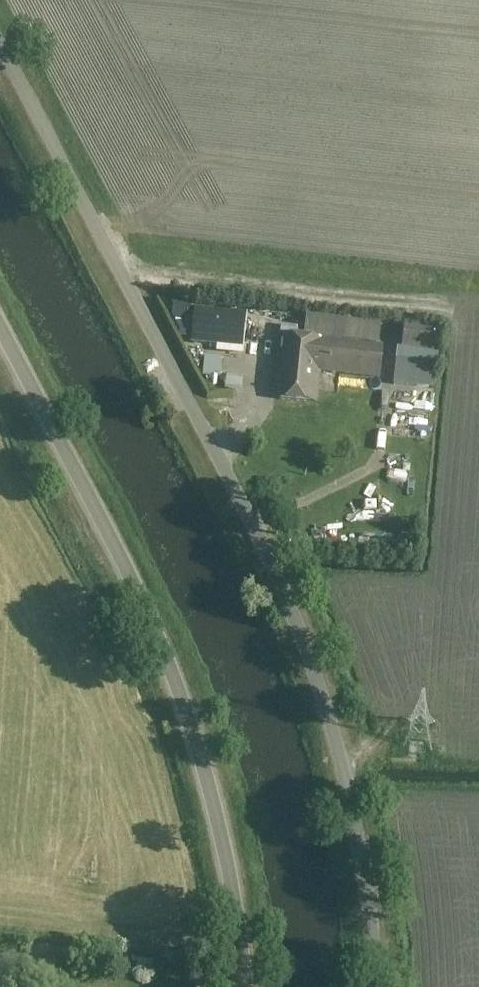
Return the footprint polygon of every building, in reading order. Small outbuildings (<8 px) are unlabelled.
[(183,307),(185,305),(181,301),(168,314),(172,318),(175,318),(175,329),(210,332),(209,341),(202,341),(200,358),(215,360),(217,343),(229,344),(230,333),(231,333),(233,313),(183,307)] [(405,325),(402,350),(433,354),(436,329),(405,325)] [(271,387),(275,388),(274,399),(317,403),(320,372),(379,379),(383,347),(277,336),(276,339),(283,340),(282,350),(275,349),(274,359),(281,360),(280,367),(273,367),(271,387)] [(207,384),(223,382),(221,363),(205,365),(207,384)] [(171,382),(162,387),(172,405),(181,400),(171,382)] [(409,463),(390,464),(391,480),(410,478),(409,463)] [(375,504),(356,508),(358,517),(377,513),(375,504)]
